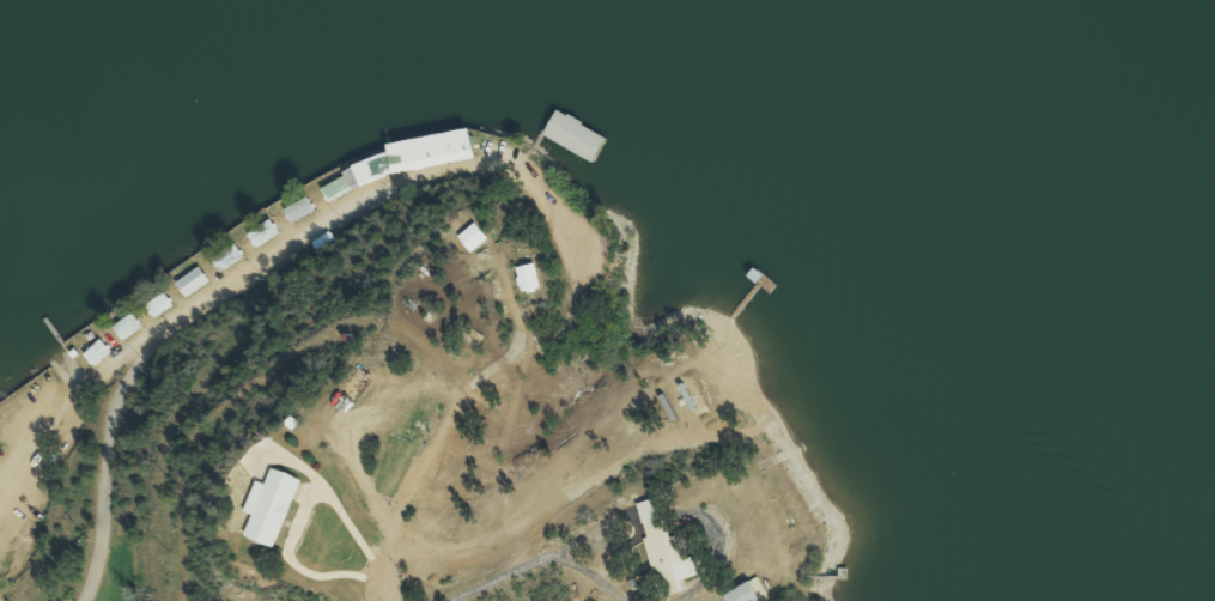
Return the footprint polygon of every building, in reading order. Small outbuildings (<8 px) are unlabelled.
[(390,143),(392,157),(341,165),(344,182),(323,185),(323,187),(477,162),(471,129),(390,143)] [(283,210),(290,223),(315,209),(308,197),(283,210)] [(255,248),(277,231),(269,220),(246,237),(255,248)] [(457,239),(467,254),(492,238),(483,222),(457,239)] [(242,258),(235,245),(211,258),(218,271),(242,258)] [(548,288),(543,263),(522,267),(527,293),(548,288)] [(113,326),(120,339),(141,327),(133,314),(113,326)] [(110,350),(101,340),(83,355),(92,365),(110,350)] [(344,391),(359,405),(380,383),(365,369),(344,391)] [(255,515),(247,535),(279,548),(305,479),(275,467),(268,485),(259,482),(247,512),(255,515)] [(702,575),(698,556),(687,559),(681,535),(672,538),(662,497),(638,503),(658,587),(668,585),(670,595),(687,591),(684,579),(702,575)] [(755,581),(722,596),(725,600),(764,600),(755,581)]
